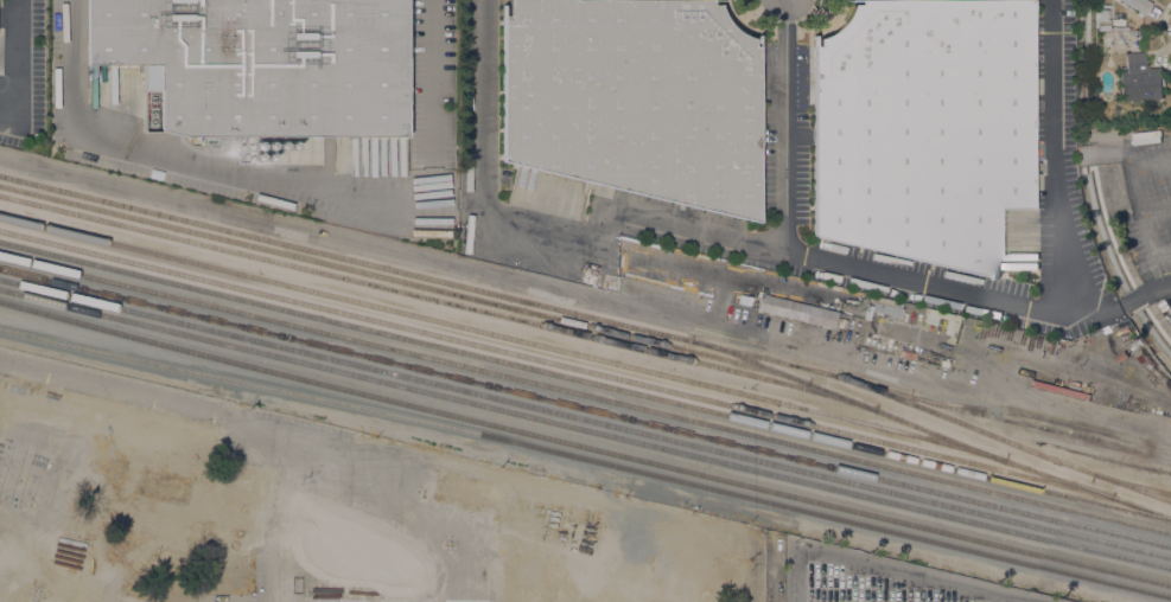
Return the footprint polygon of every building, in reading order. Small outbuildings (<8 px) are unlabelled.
[(87,65),(87,0),(408,0),(408,136),(185,136),(160,130),(160,90),(144,91),(144,65),(87,65)] [(508,15),(508,0),(574,0),(713,0),(713,5),(720,5),(723,11),(725,17),(728,23),(733,26),(738,31),(744,34),(749,37),(755,39),(755,46),(759,46),(759,223),(503,161),(503,15),(508,15)] [(814,46),(819,46),(819,39),(826,37),(832,33),(838,30),(845,21),(848,15),(851,9),(853,5),(860,5),(860,0),(1032,0),(1032,209),(999,209),(999,280),(814,236),(814,46)] [(1144,15),(1120,0),(1146,0),(1152,4),(1144,15)] [(1109,19),(1109,30),(1097,30),(1097,19),(1109,19)] [(1160,100),(1159,101),(1153,101),(1152,100),(1139,101),(1138,102),(1132,102),(1129,101),(1121,101),(1120,68),(1126,68),(1126,53),(1145,52),(1145,64),(1148,64),(1148,68),(1162,68),(1163,100),(1160,100)] [(838,312),(833,328),(756,309),(760,293),(838,312)] [(846,328),(838,326),(839,318),(847,320),(846,328)]
